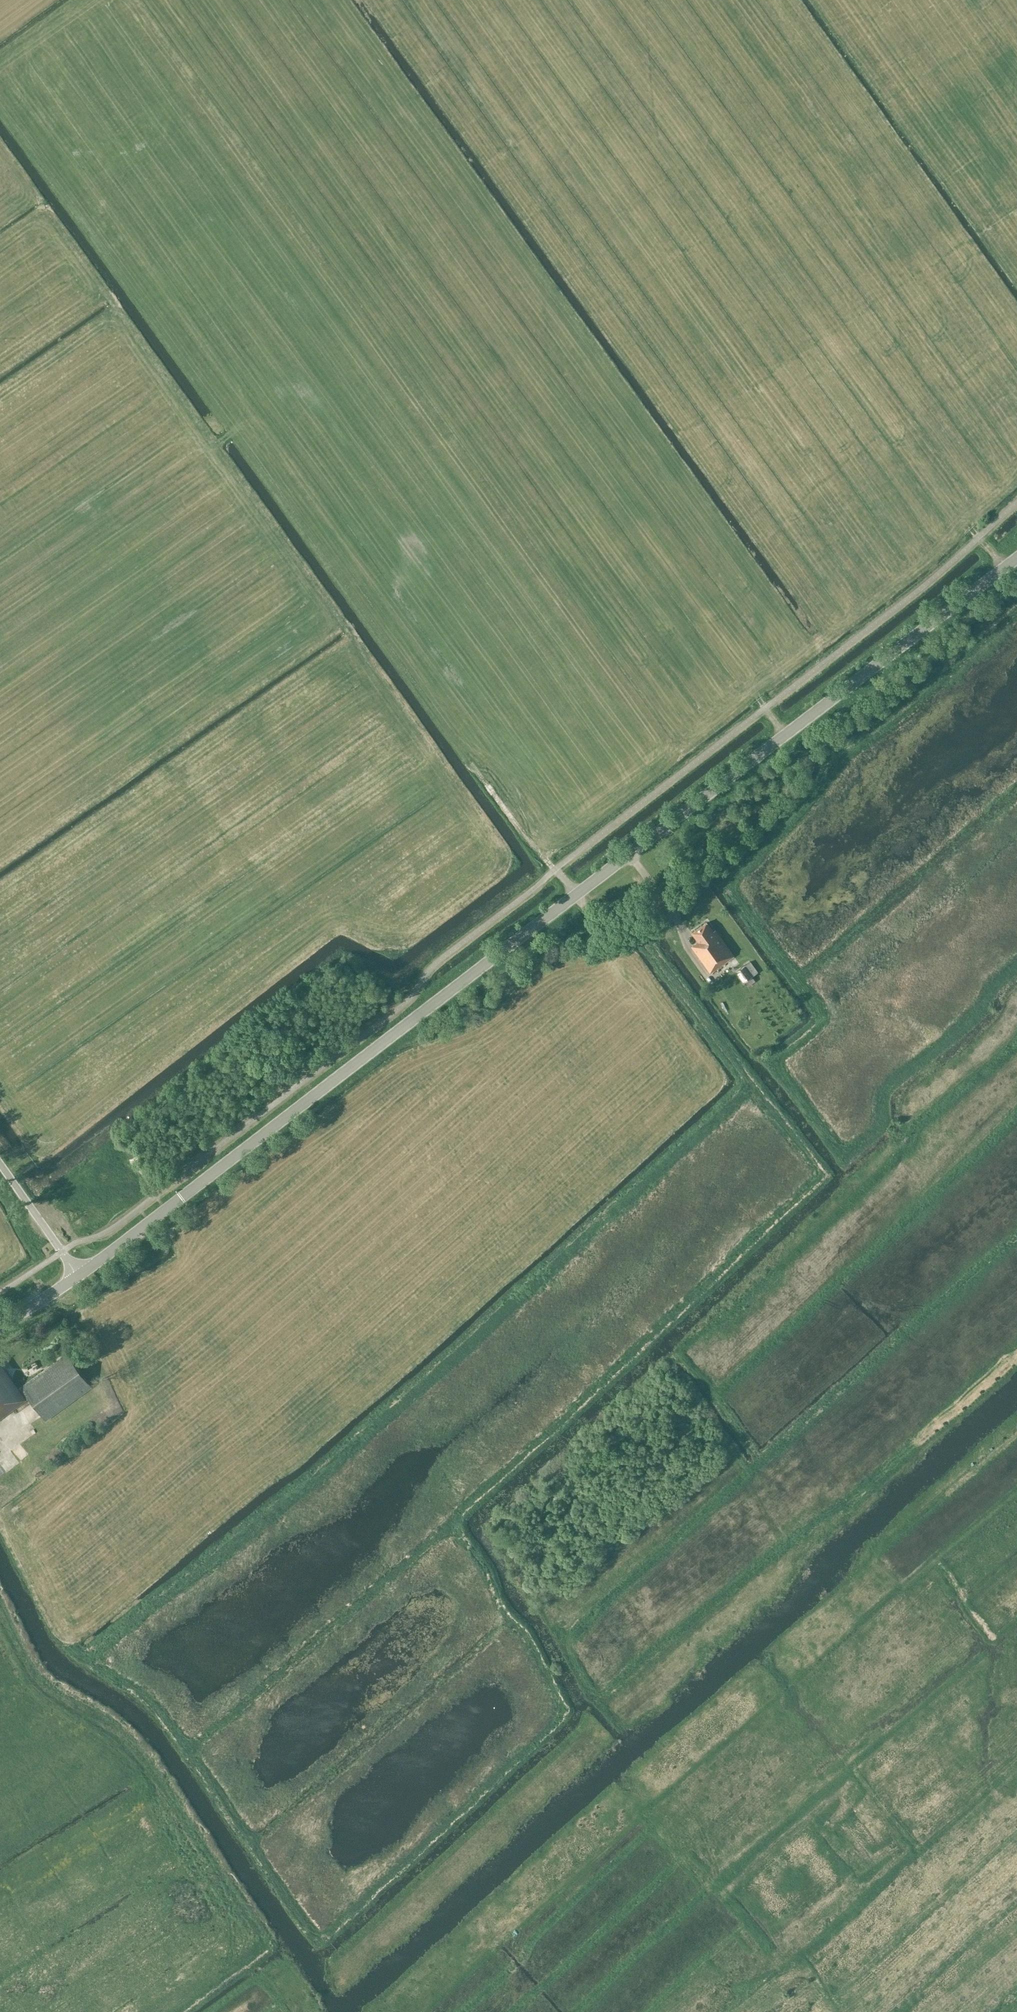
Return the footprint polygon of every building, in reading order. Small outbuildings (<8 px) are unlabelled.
[(699,942),(692,947),(711,973),(734,956),(715,930),(713,931),(707,922),(692,933),(699,942)] [(737,972),(744,982),(758,972),(750,962),(737,972)] [(290,1068),(282,1074),(287,1079),(294,1073),(290,1068)] [(135,1147),(127,1152),(131,1158),(139,1153),(135,1147)] [(67,1353),(22,1386),(46,1420),(92,1387),(67,1353)] [(27,1400),(0,1362),(0,1419),(27,1400)]
